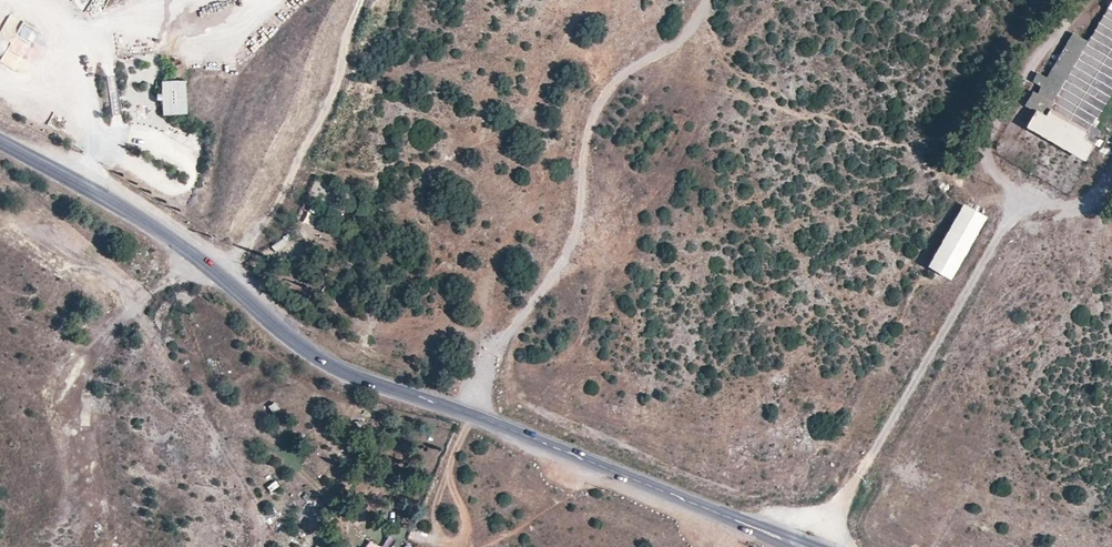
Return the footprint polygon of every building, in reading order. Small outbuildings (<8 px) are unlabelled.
[(70,0),(81,11),(91,0),(70,0)] [(1106,8),(1087,41),(1071,32),(1045,77),(1036,72),(1031,82),(1032,83),(1038,87),(1035,92),(1031,90),(1024,105),(1034,111),(1025,128),(1083,162),(1101,131),(1096,128),(1099,122),(1096,120),(1111,91),(1111,0),(1106,8)] [(28,53),(37,28),(20,22),(4,64),(17,69),(23,52),(28,53)] [(185,79),(160,80),(161,98),(162,115),(187,113),(185,79)] [(1111,127),(1111,111),(1106,108),(1106,109),(1099,119),(1111,127)] [(1111,148),(1111,137),(1106,134),(1101,142),(1111,148)] [(927,266),(950,279),(985,219),(963,205),(927,266)] [(310,227),(316,216),(307,211),(301,222),(310,227)]
